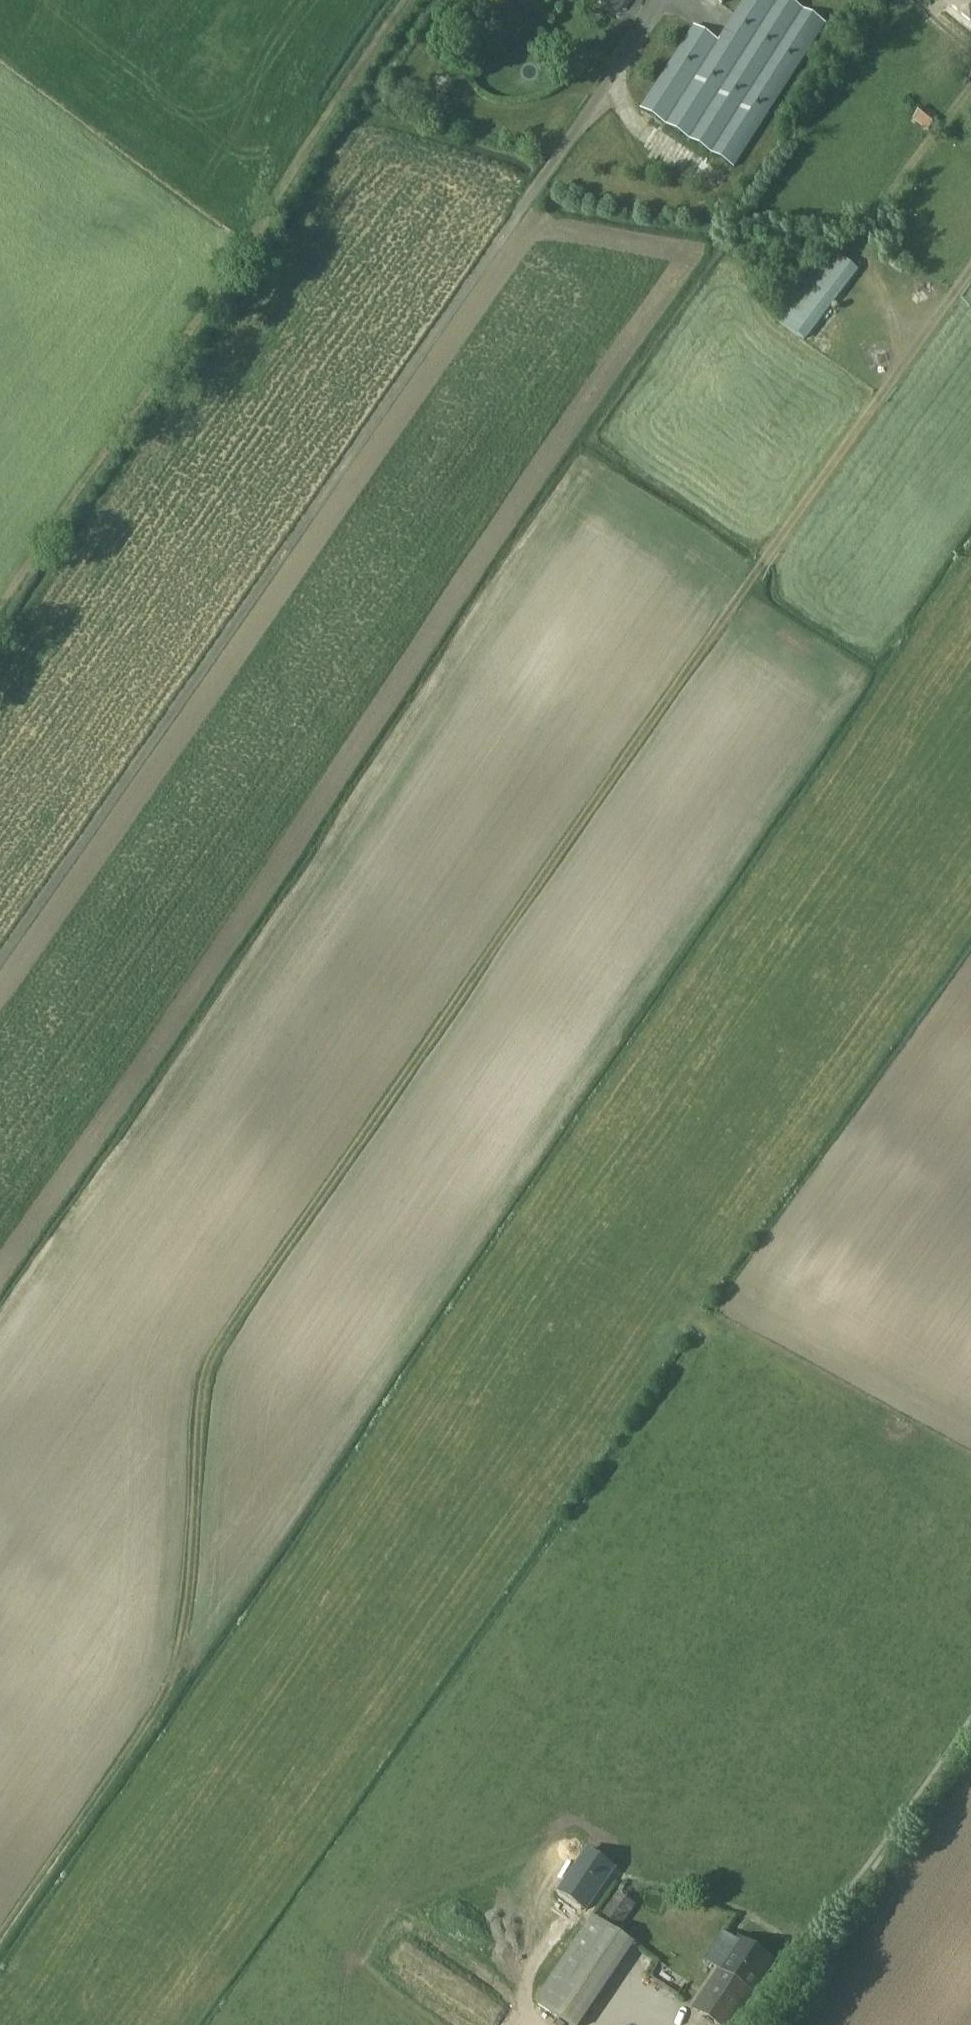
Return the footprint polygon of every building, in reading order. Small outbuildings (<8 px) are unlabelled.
[(625,0),(600,0),(617,12),(625,0)] [(732,178),(823,30),(775,0),(756,0),(724,52),(699,37),(645,125),(732,178)] [(723,0),(698,0),(718,10),(723,0)] [(948,6),(970,25),(970,0),(952,0),(948,6)] [(928,130),(938,117),(923,107),(913,120),(928,130)] [(831,249),(777,320),(805,341),(859,271),(831,249)] [(592,1850),(560,1891),(584,1909),(616,1867),(592,1850)] [(537,2000),(574,2024),(579,2024),(632,1944),(592,1919),(537,2000)] [(691,2009),(715,2024),(734,2024),(755,1995),(756,1993),(761,1985),(764,1981),(771,1972),(771,1971),(777,1962),(741,1939),(739,1937),(736,1941),(723,1933),(718,1941),(714,1946),(712,1950),(709,1954),(708,1956),(704,1961),(714,1967),(717,1970),(692,2006),(691,2009)]
